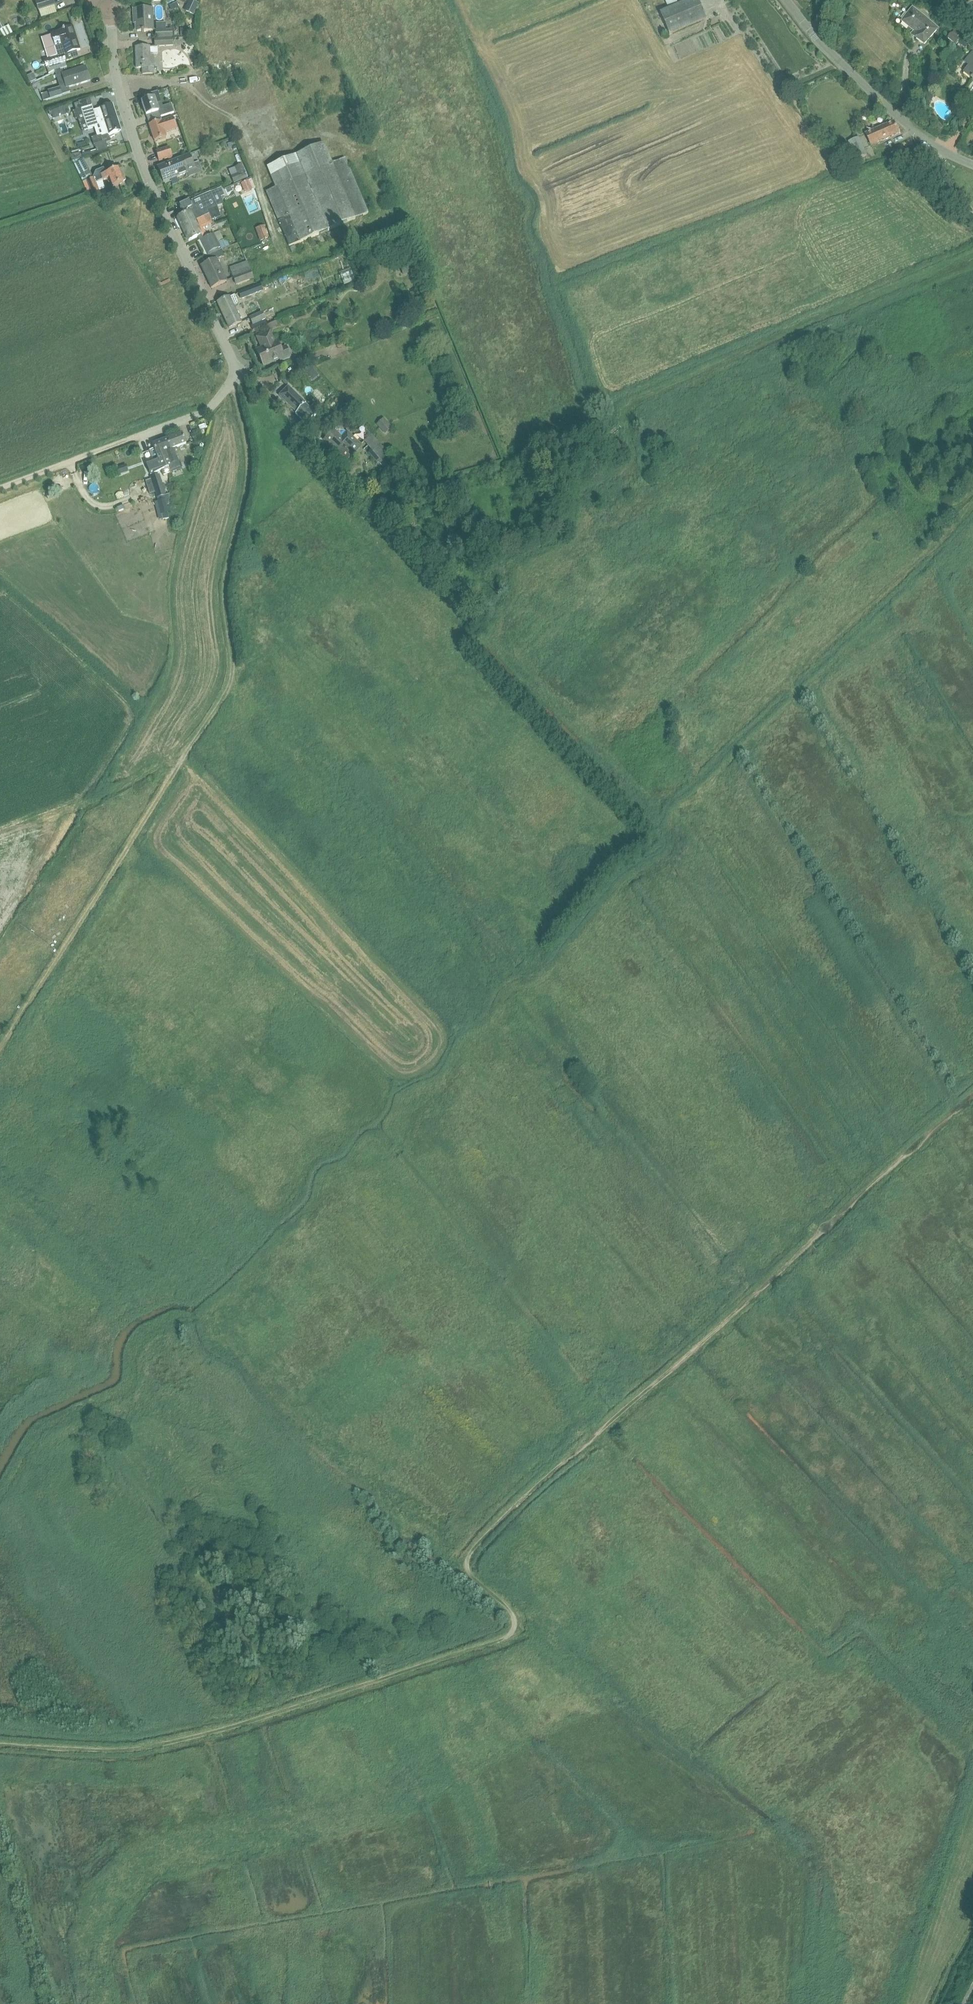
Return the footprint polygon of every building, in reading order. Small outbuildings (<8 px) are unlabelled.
[(45,10),(54,6),(52,0),(48,0),(37,4),(39,12),(45,10)] [(199,5),(190,0),(184,12),(193,16),(194,16),(199,5)] [(669,35),(706,19),(698,0),(690,0),(659,13),(669,35)] [(152,9),(144,10),(134,10),(134,19),(136,19),(137,32),(153,31),(152,9)] [(925,45),(931,37),(937,29),(913,9),(903,22),(919,34),(916,38),(925,45)] [(154,21),(154,30),(165,30),(165,21),(154,21)] [(51,36),(44,39),(46,46),(50,59),(63,55),(65,55),(71,53),(80,50),(76,38),(75,39),(72,28),(73,28),(73,27),(63,30),(55,33),(51,34),(51,36)] [(952,33),(947,38),(956,45),(960,39),(958,37),(962,32),(957,28),(953,33),(952,33)] [(707,29),(707,40),(721,40),(721,29),(707,29)] [(136,48),(136,69),(142,69),(143,75),(154,74),(153,56),(158,55),(158,48),(173,47),(173,46),(185,46),(185,39),(173,39),(154,40),(155,47),(145,48),(136,48)] [(970,66),(964,73),(972,80),(972,52),(965,62),(970,66)] [(63,55),(50,59),(43,61),(46,69),(66,63),(63,55)] [(67,89),(80,85),(90,82),(85,67),(63,74),(67,89)] [(33,74),(26,78),(30,84),(37,81),(33,74)] [(60,89),(48,92),(50,100),(62,96),(60,89)] [(146,102),(142,103),(146,116),(159,112),(160,118),(174,113),(171,104),(162,107),(161,103),(156,105),(154,99),(152,94),(145,96),(146,102)] [(121,131),(113,106),(94,112),(92,106),(76,111),(78,117),(83,115),(88,130),(95,127),(96,132),(102,130),(104,136),(121,131)] [(177,129),(173,118),(149,126),(154,142),(166,138),(164,134),(177,129)] [(894,122),(890,124),(866,134),(871,146),(899,134),(894,122)] [(104,143),(101,136),(91,139),(94,146),(94,145),(104,143)] [(848,143),(857,161),(867,156),(859,138),(848,143)] [(104,143),(94,145),(96,151),(97,154),(108,150),(106,142),(104,143)] [(234,142),(227,144),(229,148),(233,147),(234,150),(237,149),(235,146),(234,142)] [(333,164),(324,144),(267,168),(275,188),(266,192),(289,248),(368,214),(344,159),(333,164)] [(159,162),(172,157),(169,148),(156,152),(159,162)] [(80,153),(70,156),(72,162),(82,158),(80,153)] [(189,156),(166,165),(166,166),(168,165),(169,170),(160,173),(164,183),(187,174),(186,172),(194,169),(189,156)] [(80,179),(90,176),(85,158),(75,161),(80,179)] [(234,184),(247,179),(241,165),(235,168),(237,174),(231,177),(234,184)] [(94,179),(87,182),(93,196),(93,197),(94,197),(101,194),(97,184),(108,179),(109,181),(112,188),(114,187),(123,183),(123,182),(126,181),(124,175),(121,176),(118,170),(109,173),(106,174),(104,170),(96,173),(94,179)] [(208,211),(217,207),(211,193),(200,198),(191,202),(190,201),(178,206),(182,213),(185,211),(187,215),(178,219),(182,228),(209,215),(208,211)] [(209,215),(182,228),(189,241),(198,237),(201,236),(197,227),(207,222),(207,223),(221,217),(217,207),(208,211),(209,215)] [(267,232),(258,235),(260,241),(269,239),(267,232)] [(206,255),(221,248),(214,234),(199,241),(206,255)] [(227,241),(220,245),(222,250),(230,247),(227,241)] [(211,289),(227,282),(216,260),(222,258),(219,251),(202,259),(205,265),(201,267),(211,289)] [(397,263),(403,277),(415,271),(410,258),(397,263)] [(253,279),(250,272),(249,267),(234,273),(235,277),(233,278),(236,285),(253,279)] [(350,269),(339,273),(343,285),(354,281),(350,269)] [(239,294),(241,299),(263,291),(260,286),(239,294)] [(274,296),(280,294),(278,286),(272,287),(274,296)] [(241,323),(234,307),(237,306),(238,304),(234,296),(230,298),(217,304),(229,329),(241,323)] [(262,313),(250,319),(253,325),(265,320),(262,313)] [(266,326),(268,331),(278,327),(275,322),(266,326)] [(270,333),(266,335),(257,339),(262,349),(256,352),(263,367),(280,360),(281,362),(290,357),(286,347),(280,350),(277,343),(274,344),(270,333)] [(310,366),(304,371),(308,376),(314,371),(310,366)] [(288,388),(286,390),(279,397),(298,415),(297,416),(307,425),(321,411),(314,405),(310,409),(305,404),(305,405),(288,388)] [(393,428),(384,419),(376,425),(385,435),(393,428)] [(347,433),(346,434),(338,427),(333,433),(332,432),(324,441),(346,462),(354,453),(361,446),(347,433)] [(166,469),(168,469),(170,474),(182,470),(179,462),(180,461),(177,453),(175,454),(173,449),(186,444),(182,434),(165,440),(165,443),(167,446),(166,449),(167,453),(162,456),(166,469)] [(166,449),(167,446),(165,443),(165,440),(153,445),(159,461),(147,466),(150,474),(162,470),(162,471),(166,469),(162,456),(167,453),(166,449)] [(379,445),(369,454),(377,464),(388,454),(379,445)] [(151,478),(158,500),(166,497),(159,476),(151,478)] [(157,502),(161,515),(169,513),(165,500),(157,502)]
